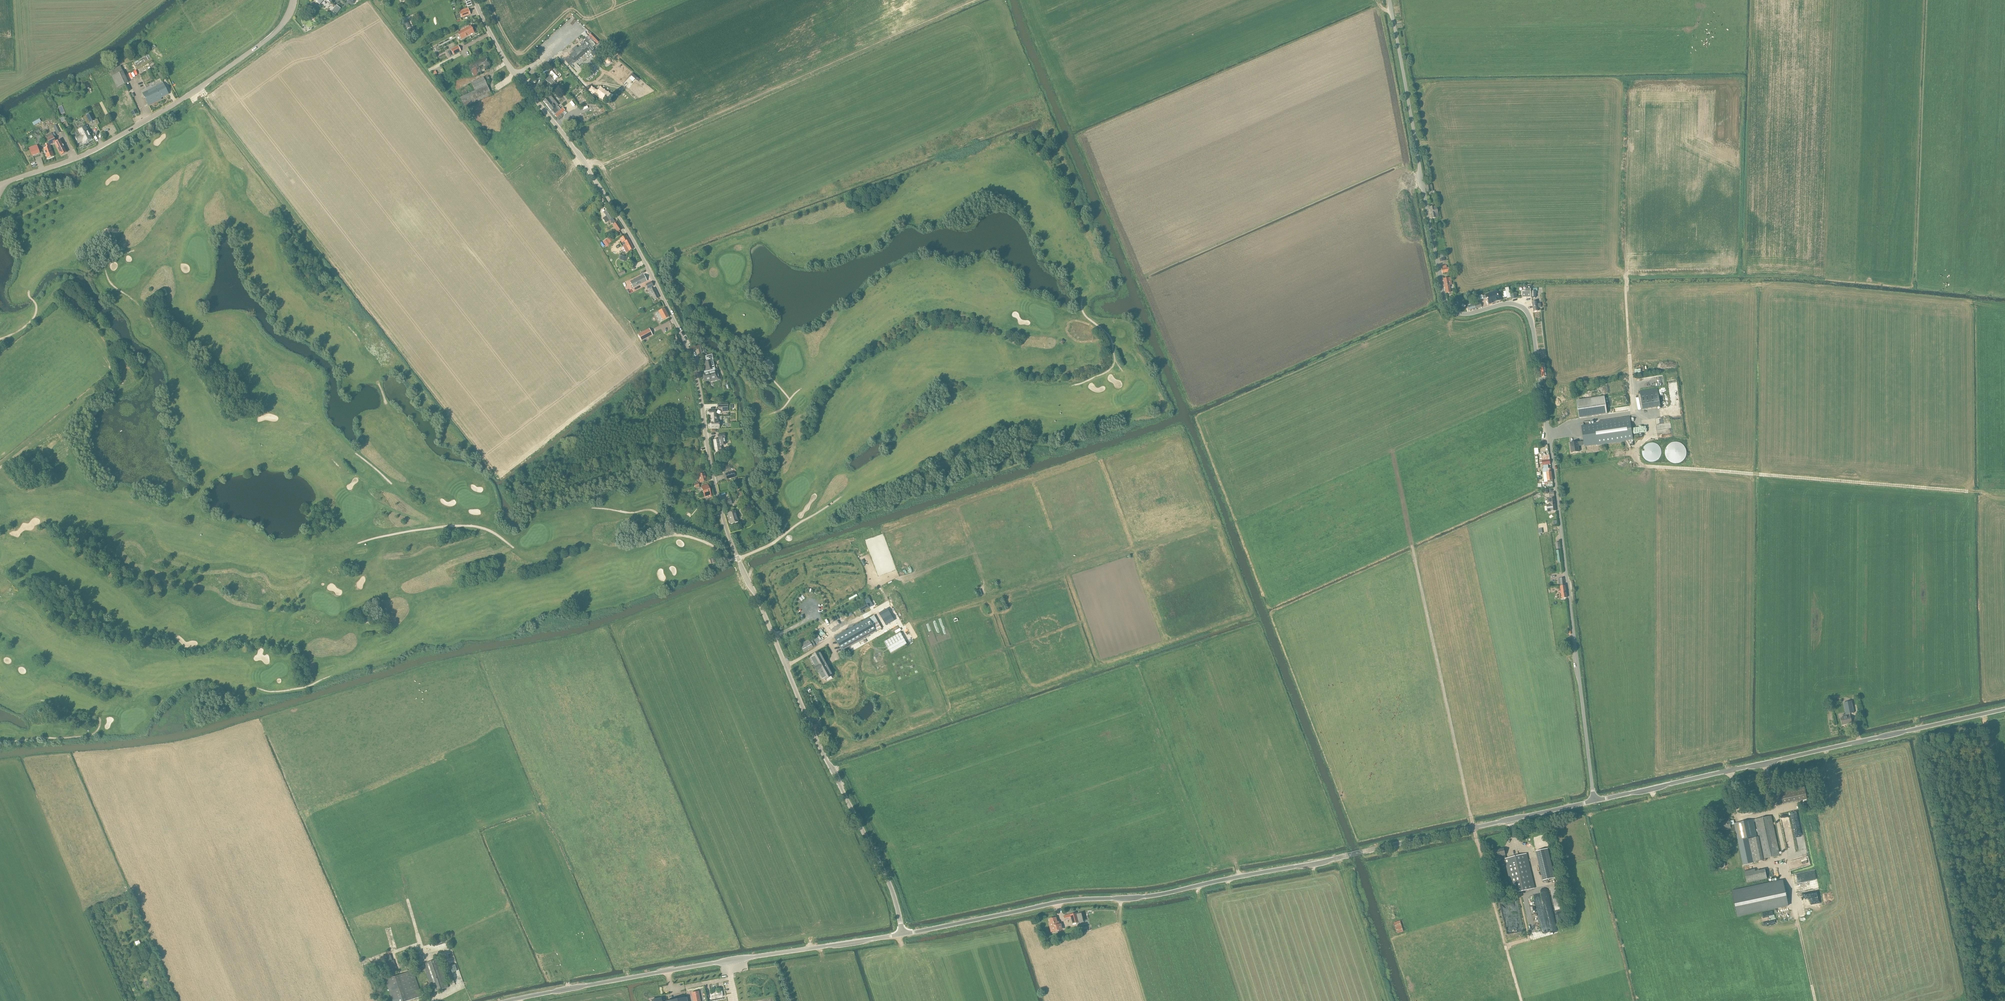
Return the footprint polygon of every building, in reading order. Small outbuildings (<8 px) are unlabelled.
[(333,2),(343,9),(349,0),(334,0),(333,2)] [(332,11),(336,15),(341,8),(336,5),(332,11)] [(470,27),(458,34),(460,38),(462,37),(462,38),(474,32),(470,27)] [(573,51),(570,54),(570,55),(572,57),(573,59),(573,60),(575,62),(589,50),(591,52),(594,49),(593,47),(595,45),(592,41),(589,43),(588,42),(587,40),(586,41),(585,39),(583,41),(584,42),(584,43),(581,45),(578,48),(576,46),(572,49),(573,51)] [(453,55),(461,51),(458,46),(450,50),(453,55)] [(485,56),(480,58),(467,65),(473,75),(480,72),(481,73),(485,71),(484,70),(490,67),(485,56)] [(112,77),(117,88),(127,84),(120,67),(110,71),(112,77)] [(554,82),(559,78),(552,71),(548,75),(554,82)] [(547,74),(544,78),(546,80),(548,82),(549,83),(551,86),(552,86),(553,86),(555,84),(555,83),(553,80),(552,79),(549,76),(547,74)] [(488,76),(483,78),(472,83),(475,91),(460,98),(465,107),(487,97),(491,95),(486,83),(485,82),(490,80),(488,76)] [(143,94),(146,101),(149,105),(161,99),(161,98),(169,94),(163,83),(147,91),(143,94)] [(548,99),(547,98),(543,101),(551,111),(552,110),(554,108),(555,108),(550,101),(552,100),(550,97),(548,99)] [(554,108),(552,110),(555,114),(554,115),(559,120),(564,115),(562,113),(565,110),(563,108),(557,112),(554,108)] [(58,124),(53,127),(57,134),(62,132),(58,124)] [(75,137),(78,143),(82,141),(83,144),(92,139),(89,134),(91,132),(88,126),(86,127),(86,126),(79,130),(80,132),(81,134),(75,137)] [(56,142),(53,135),(52,133),(46,136),(51,145),(55,143),(61,155),(67,152),(61,140),(56,142)] [(49,143),(46,144),(45,144),(46,148),(44,148),(48,158),(53,156),(50,147),(49,143)] [(40,154),(36,145),(29,148),(32,157),(40,154)] [(1434,207),(1430,208),(1432,218),(1439,217),(1437,209),(1434,209),(1434,207)] [(606,216),(602,218),(606,223),(609,221),(609,222),(611,221),(613,224),(613,225),(612,225),(618,232),(622,229),(617,222),(615,223),(612,218),(613,217),(608,209),(604,212),(603,212),(606,216)] [(626,235),(622,238),(620,239),(622,243),(622,242),(623,245),(625,244),(629,251),(633,249),(628,239),(626,235)] [(610,237),(604,241),(608,246),(614,242),(610,237)] [(644,275),(630,281),(633,288),(647,281),(644,275)] [(1448,278),(1443,279),(1445,289),(1446,289),(1446,293),(1450,292),(1450,288),(1449,285),(1452,285),(1450,278),(1448,278)] [(624,284),(628,290),(632,287),(628,281),(624,284)] [(651,282),(647,284),(645,285),(647,289),(649,288),(650,291),(649,291),(651,296),(652,295),(654,300),(659,298),(654,288),(652,289),(651,287),(653,286),(651,282)] [(1526,287),(1526,289),(1526,292),(1523,292),(1523,297),(1531,297),(1531,292),(1531,289),(1531,287),(1526,287)] [(1498,291),(1487,295),(1490,304),(1491,304),(1501,300),(1500,296),(1498,291)] [(1537,304),(1537,301),(1532,302),(1533,311),(1538,311),(1538,308),(1541,307),(1541,303),(1537,304)] [(660,311),(655,313),(657,318),(659,322),(664,319),(669,317),(664,309),(660,311)] [(649,328),(638,334),(641,341),(653,335),(649,328)] [(677,335),(673,337),(677,346),(682,344),(677,335)] [(704,373),(702,374),(704,382),(709,381),(719,378),(717,369),(715,369),(713,360),(712,354),(705,356),(706,360),(703,361),(706,371),(704,371),(704,373)] [(769,361),(765,365),(772,371),(776,367),(769,361)] [(1643,410),(1661,407),(1658,393),(1640,395),(1643,410)] [(1605,396),(1577,400),(1579,418),(1607,414),(1605,396)] [(718,423),(718,415),(715,415),(715,410),(708,410),(708,415),(711,415),(711,423),(710,423),(711,429),(719,428),(719,423),(718,423)] [(1666,428),(1665,423),(1670,423),(1669,417),(1656,419),(1657,427),(1662,426),(1662,429),(1666,428)] [(1630,419),(1587,425),(1582,426),(1584,441),(1578,442),(1570,443),(1572,453),(1579,452),(1578,445),(1584,444),(1585,446),(1633,439),(1630,419)] [(718,439),(713,440),(715,449),(716,452),(721,451),(723,450),(722,445),(725,444),(724,438),(725,438),(724,434),(722,434),(718,435),(718,439)] [(1670,443),(1669,462),(1684,463),(1686,444),(1670,443)] [(1646,445),(1646,461),(1659,461),(1659,444),(1646,445)] [(1550,460),(1542,461),(1543,465),(1546,465),(1548,481),(1553,481),(1551,472),(1551,468),(1548,469),(1548,465),(1550,464),(1550,460)] [(704,473),(699,475),(698,475),(700,483),(706,481),(704,473)] [(708,485),(703,486),(701,487),(705,497),(707,496),(708,497),(711,496),(708,485)] [(1548,512),(1556,511),(1554,492),(1549,492),(1550,505),(1547,505),(1548,512)] [(735,511),(732,512),(727,513),(730,524),(738,522),(735,511)] [(1564,578),(1558,578),(1559,585),(1561,585),(1561,586),(1562,598),(1567,598),(1566,593),(1566,592),(1565,586),(1565,584),(1564,578)] [(867,604),(859,609),(862,614),(864,613),(863,611),(869,607),(867,604)] [(842,651),(882,629),(874,615),(834,638),(842,651)] [(900,632),(884,642),(891,653),(907,644),(907,643),(900,632)] [(809,640),(809,639),(799,645),(804,652),(815,645),(812,638),(809,640)] [(813,657),(811,658),(822,678),(823,680),(825,678),(832,674),(831,672),(820,653),(813,657)] [(1843,715),(1843,717),(1841,718),(1842,725),(1842,724),(1848,723),(1848,724),(1852,723),(1850,714),(1854,713),(1851,701),(1843,702),(1846,714),(1843,715)] [(810,718),(811,720),(812,723),(816,721),(818,720),(816,715),(810,718)] [(822,734),(817,724),(813,726),(818,736),(822,734)] [(1775,793),(1776,798),(1778,805),(1807,799),(1804,786),(1775,793)] [(1791,816),(1782,817),(1785,833),(1791,832),(1792,836),(1785,837),(1786,843),(1791,842),(1792,844),(1796,843),(1797,849),(1798,848),(1797,843),(1803,842),(1803,843),(1805,843),(1799,811),(1790,813),(1791,816)] [(1731,832),(1736,831),(1743,864),(1762,860),(1758,837),(1748,839),(1748,838),(1757,836),(1754,822),(1756,821),(1764,859),(1779,855),(1771,816),(1734,824),(1735,824),(1730,825),(1729,821),(1720,823),(1721,830),(1730,828),(1731,832)] [(1535,889),(1527,859),(1526,854),(1506,858),(1505,855),(1504,848),(1494,851),(1496,858),(1501,856),(1502,861),(1501,861),(1502,869),(1506,867),(1513,894),(1535,889)] [(1555,878),(1549,853),(1548,849),(1536,851),(1543,880),(1555,878)] [(1802,859),(1802,860),(1800,861),(1802,867),(1810,864),(1808,857),(1802,859)] [(1744,871),(1747,882),(1747,883),(1767,879),(1765,869),(1755,871),(1755,869),(1744,871)] [(1740,889),(1732,891),(1737,917),(1777,909),(1789,906),(1783,880),(1740,889)] [(1549,929),(1557,928),(1549,889),(1541,890),(1541,892),(1534,894),(1542,930),(1549,929)] [(1076,915),(1076,913),(1070,914),(1073,924),(1079,922),(1079,923),(1085,922),(1082,913),(1076,915)] [(1050,919),(1051,927),(1053,931),(1062,929),(1061,924),(1058,925),(1056,918),(1050,919)] [(1394,922),(1398,933),(1404,931),(1401,920),(1394,922)] [(386,962),(385,963),(389,975),(398,971),(394,959),(392,960),(391,955),(385,957),(386,962)] [(412,956),(406,958),(409,969),(415,966),(412,956)] [(448,987),(446,982),(438,959),(423,964),(433,992),(448,987)] [(413,971),(385,980),(392,1000),(407,1000),(422,996),(413,971)] [(699,996),(698,991),(692,993),(693,1000),(700,1000),(699,996)]
